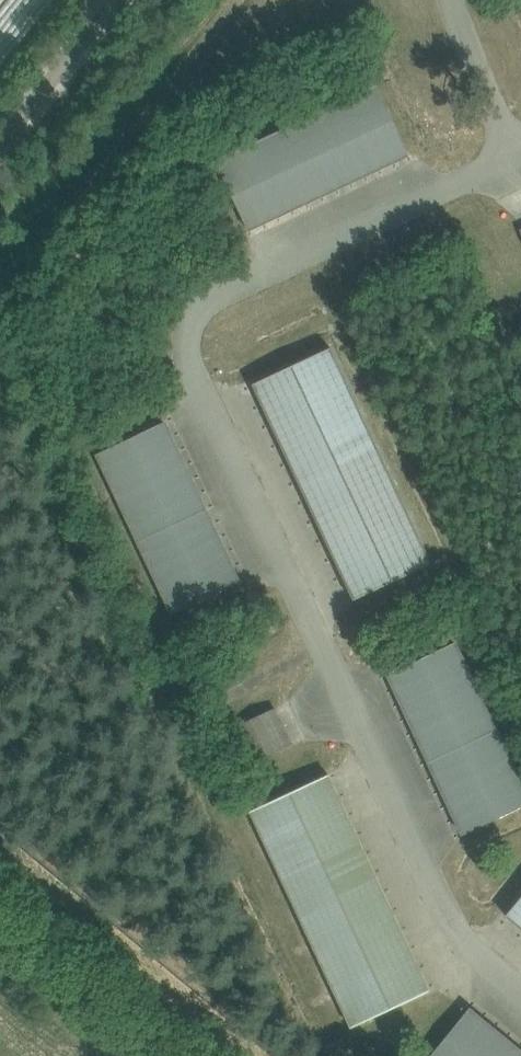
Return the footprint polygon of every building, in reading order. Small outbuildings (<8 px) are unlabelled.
[(377,87),(217,162),(248,228),(408,153),(377,87)] [(331,346),(253,382),(354,599),(432,563),(331,346)] [(164,422),(98,453),(173,612),(240,581),(164,422)] [(389,673),(463,833),(520,806),(520,782),(455,642),(389,673)] [(260,716),(244,723),(260,757),(275,749),(276,750),(277,750),(276,749),(292,742),(276,708),(261,715),(260,714),(259,715),(260,716)] [(430,989),(329,773),(249,811),(351,1026),(430,989)] [(506,914),(520,927),(520,896),(506,914)] [(430,1055),(520,1055),(520,1051),(469,1008),(430,1055)]
